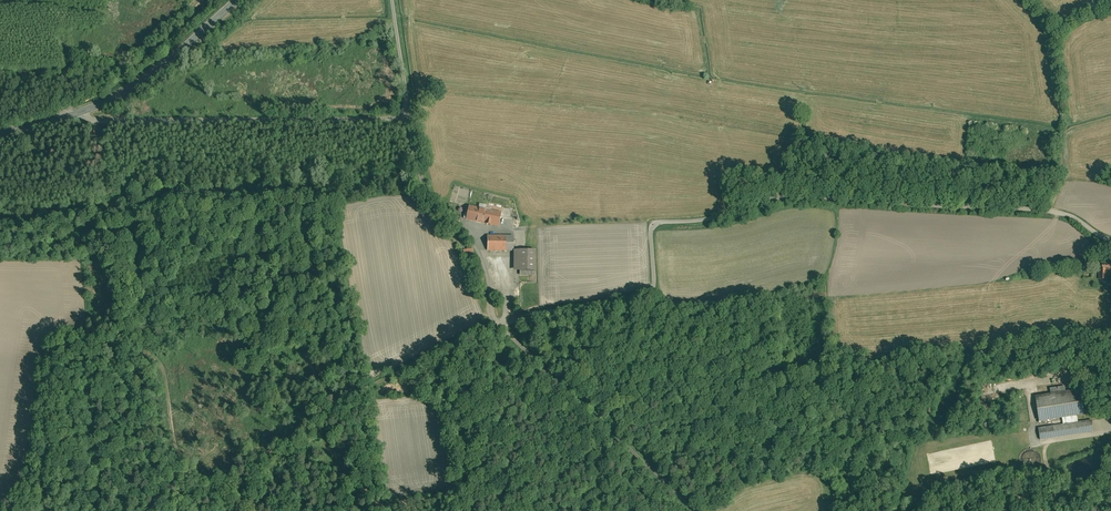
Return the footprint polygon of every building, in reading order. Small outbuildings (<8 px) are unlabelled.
[(499,213),(467,207),(464,221),(484,225),(483,226),(488,227),(489,226),(496,227),(499,213)] [(512,237),(486,237),(486,252),(512,253),(512,237)] [(528,253),(512,253),(511,273),(533,274),(534,253),(528,253)] [(1098,271),(1098,274),(1098,282),(1106,282),(1106,275),(1110,275),(1110,267),(1101,267),(1101,271),(1098,271)] [(1035,398),(1038,424),(1061,421),(1076,418),(1084,417),(1080,393),(1035,398)] [(982,398),(975,399),(977,413),(989,411),(989,408),(987,398),(982,398)]
